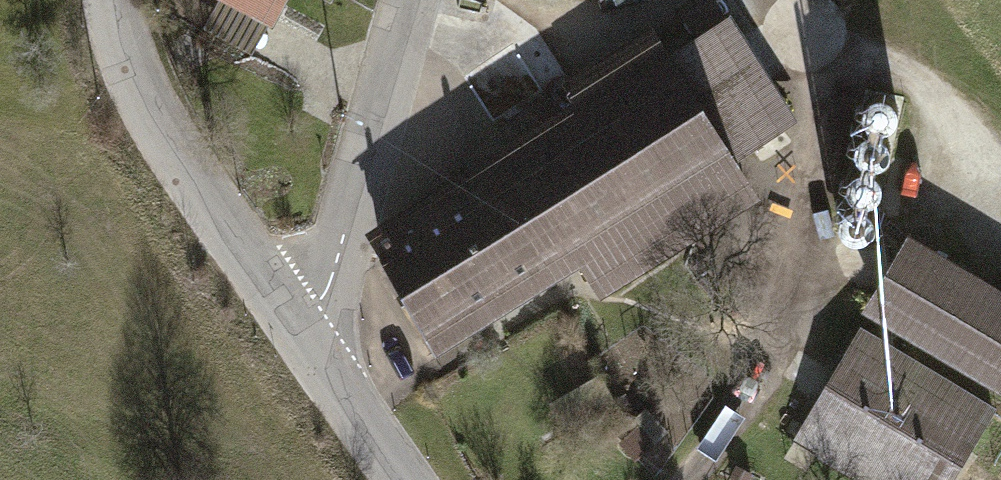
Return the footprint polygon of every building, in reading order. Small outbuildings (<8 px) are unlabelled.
[(267,13),(274,0),(243,0),(267,13)] [(609,8),(612,0),(581,0),(609,8)] [(572,111),(372,238),(447,357),(591,266),(612,299),(756,208),(732,171),(795,132),(730,30),(678,62),(659,32),(562,94),(572,111)] [(868,321),(1000,406),(1000,299),(917,245),(868,321)] [(795,448),(845,479),(964,479),(1000,424),(867,337),(795,448)] [(581,392),(551,410),(563,431),(594,412),(581,392)]
